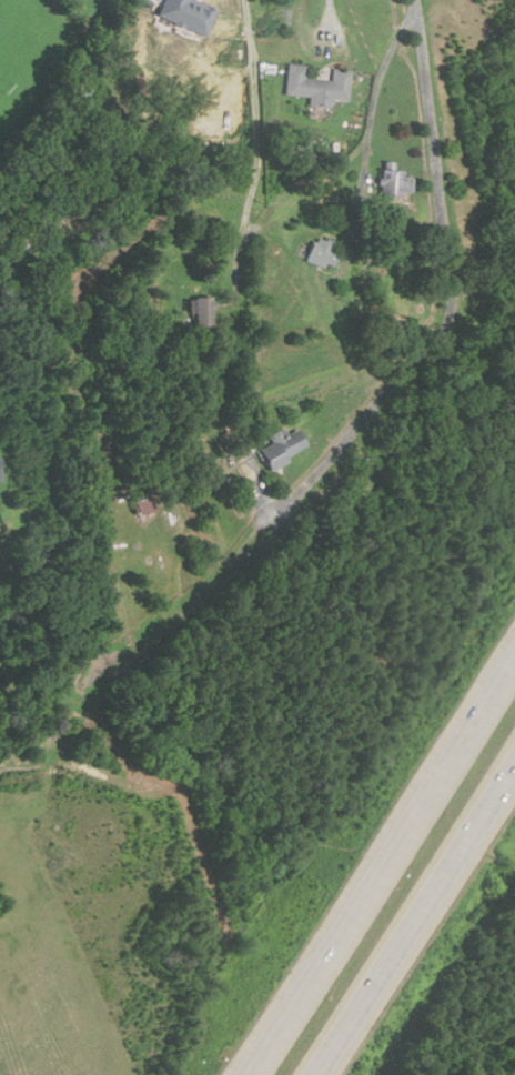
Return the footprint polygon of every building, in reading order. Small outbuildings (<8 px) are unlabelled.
[(155,14),(205,38),(219,10),(198,0),(163,0),(155,14)] [(352,70),(333,69),(332,80),(306,78),(307,66),(289,64),(285,94),(311,97),(310,104),(332,107),(333,99),(350,100),(352,70)] [(381,194),(412,197),(413,172),(382,170),(381,194)] [(334,270),(342,247),(315,237),(306,260),(334,270)] [(214,297),(195,297),(195,328),(214,328),(214,297)] [(391,332),(393,345),(406,343),(404,329),(391,332)] [(271,471),(290,462),(286,456),(306,446),(299,429),(289,433),(285,426),(270,434),(274,443),(261,450),(271,471)] [(137,500),(138,512),(152,511),(151,499),(137,500)]
